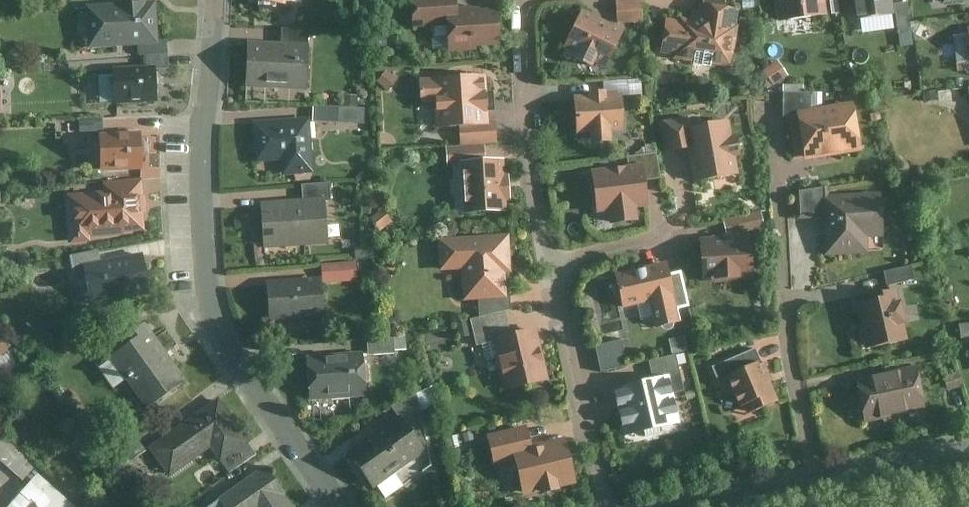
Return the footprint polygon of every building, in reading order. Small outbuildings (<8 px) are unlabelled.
[(413,30),(447,27),(449,52),(501,48),(497,3),(455,7),(455,0),(410,0),(413,30)] [(643,23),(641,0),(615,2),(617,25),(643,23)] [(703,8),(734,11),(734,0),(702,0),(703,8)] [(779,23),(828,16),(826,0),(775,0),(779,23)] [(891,0),(856,0),(860,23),(893,18),(891,0)] [(156,4),(85,8),(88,51),(138,48),(158,47),(158,42),(156,4)] [(912,31),(908,5),(894,7),(899,33),(912,31)] [(734,11),(703,8),(702,11),(688,21),(679,19),(679,23),(665,21),(660,57),(673,58),(672,61),(731,71),(736,42),(738,28),(738,12),(734,11)] [(624,34),(581,12),(560,52),(603,74),(624,34)] [(280,44),(249,43),(246,87),(306,89),(309,31),(281,30),(280,44)] [(168,41),(158,42),(158,47),(138,48),(139,58),(144,58),(168,57),(168,41)] [(169,72),(168,57),(144,58),(145,69),(156,69),(156,72),(169,72)] [(774,85),(789,75),(779,59),(764,69),(774,85)] [(145,69),(114,70),(115,107),(157,105),(156,72),(156,69),(145,69)] [(484,78),(417,81),(418,106),(431,105),(432,130),(457,129),(486,128),(486,126),(484,78)] [(796,115),(822,110),(822,94),(783,95),(783,121),(797,118),(796,115)] [(621,97),(572,100),(574,136),(587,135),(587,149),(611,148),(610,134),(623,134),(621,97)] [(861,155),(853,104),(822,110),(796,115),(797,118),(805,165),(861,155)] [(364,110),(312,108),(311,123),(363,126),(364,110)] [(308,119),(251,123),(254,166),(279,164),(281,179),(313,176),(308,119)] [(104,120),(79,121),(80,135),(105,134),(104,120)] [(694,120),(659,124),(664,155),(688,152),(694,187),(738,180),(730,122),(695,127),(694,120)] [(458,148),(484,147),(496,146),(495,127),(486,126),(486,128),(457,129),(458,148)] [(143,174),(141,135),(99,137),(100,176),(143,174)] [(460,165),(485,164),(484,147),(458,148),(445,149),(446,166),(460,165)] [(626,159),(627,170),(642,168),(643,183),(660,181),(656,156),(626,159)] [(504,215),(502,163),(485,164),(460,165),(462,217),(504,215)] [(627,170),(588,175),(594,218),(606,217),(608,230),(637,226),(635,213),(647,211),(643,183),(642,168),(627,170)] [(105,193),(65,197),(69,246),(91,244),(91,239),(125,236),(125,235),(146,233),(143,180),(104,184),(105,193)] [(300,187),(301,201),(324,200),(324,204),(330,204),(329,185),(300,187)] [(829,190),(798,194),(799,222),(814,221),(823,228),(824,259),(869,257),(868,241),(884,241),(881,195),(829,198),(829,190)] [(301,201),(260,205),(263,249),(329,244),(324,204),(324,200),(301,201)] [(391,223),(382,212),(370,221),(379,232),(391,223)] [(760,214),(723,224),(728,239),(765,230),(760,214)] [(507,238),(435,242),(437,276),(459,273),(460,305),(477,304),(506,302),(505,297),(505,278),(509,278),(507,238)] [(698,241),(701,286),(754,283),(751,238),(698,241)] [(75,279),(84,276),(83,269),(102,265),(99,253),(71,259),(75,279)] [(152,299),(143,256),(102,265),(83,269),(84,276),(91,311),(152,299)] [(355,266),(322,268),(323,285),(356,284),(355,266)] [(668,278),(665,266),(612,278),(620,312),(648,306),(655,332),(679,328),(676,312),(668,278)] [(912,268),(884,275),(887,289),(915,283),(912,268)] [(680,275),(668,278),(676,312),(688,309),(680,275)] [(321,283),(265,287),(267,322),(323,319),(321,283)] [(866,352),(908,341),(898,294),(875,299),(875,302),(857,306),(866,352)] [(509,297),(505,297),(506,302),(477,304),(478,321),(504,315),(510,313),(509,297)] [(491,342),(510,337),(504,315),(478,321),(469,322),(476,348),(492,345),(491,342)] [(960,327),(961,341),(968,340),(968,326),(960,327)] [(111,364),(147,414),(188,386),(147,329),(130,340),(136,347),(111,364)] [(504,395),(548,385),(536,332),(510,337),(491,342),(492,345),(504,395)] [(0,337),(0,359),(11,349),(0,337)] [(392,339),(366,340),(367,358),(394,357),(392,339)] [(619,344),(594,351),(601,376),(626,369),(619,344)] [(758,351),(711,370),(718,386),(725,383),(742,422),(780,406),(758,351)] [(362,356),(304,360),(308,405),(365,401),(362,356)] [(648,365),(652,382),(667,379),(671,397),(684,394),(675,358),(648,365)] [(914,370),(889,375),(898,419),(922,414),(914,370)] [(959,374),(943,378),(948,392),(964,387),(959,374)] [(889,375),(856,381),(864,426),(898,419),(889,375)] [(652,382),(615,391),(627,442),(679,430),(671,397),(667,379),(652,382)] [(220,396),(147,445),(168,476),(212,448),(222,460),(250,441),(252,440),(220,396)] [(398,420),(348,454),(374,492),(423,456),(421,454),(426,450),(414,397),(390,410),(398,420)] [(524,428),(484,437),(491,469),(511,464),(519,500),(573,488),(563,439),(528,447),(524,428)] [(258,453),(250,441),(222,460),(230,472),(258,453)] [(267,465),(205,506),(297,506),(267,465)]
